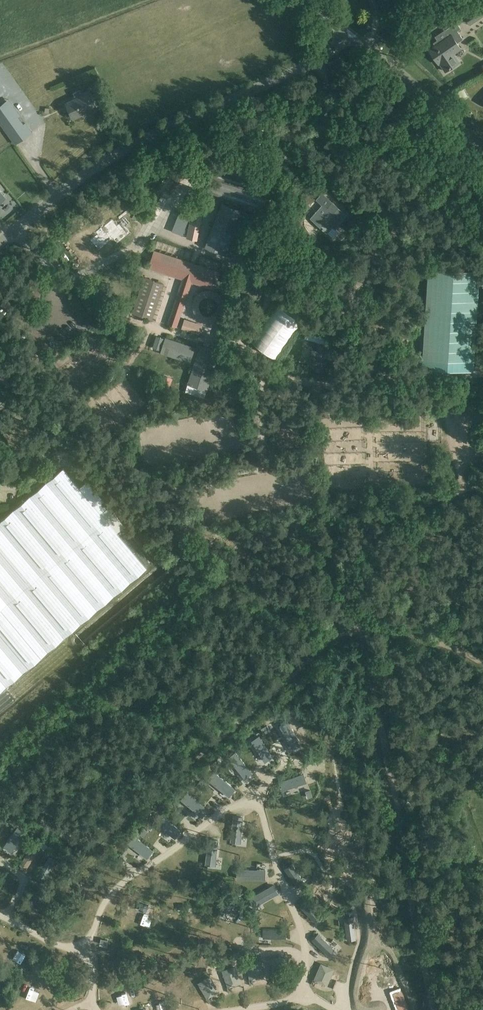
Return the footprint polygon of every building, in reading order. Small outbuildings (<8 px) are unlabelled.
[(465,16),(471,25),(482,16),(482,8),(481,5),(465,16)] [(451,34),(457,43),(463,39),(458,30),(461,28),(457,21),(446,29),(449,35),(451,34)] [(451,34),(449,35),(429,49),(438,64),(440,63),(446,71),(460,62),(454,53),(461,48),(457,43),(451,34)] [(78,95),(82,93),(80,89),(73,92),(76,98),(78,97),(78,95)] [(78,97),(76,98),(66,102),(73,118),(88,111),(89,113),(98,109),(89,90),(82,93),(78,95),(78,97)] [(6,131),(23,120),(16,110),(13,113),(8,105),(11,103),(4,94),(0,97),(0,122),(6,131)] [(218,158),(212,174),(209,184),(207,190),(264,209),(275,177),(218,158)] [(222,201),(205,246),(234,258),(246,227),(244,226),(249,211),(222,201)] [(323,205),(312,218),(329,233),(346,214),(333,203),(328,209),(323,205)] [(378,209),(373,215),(383,224),(388,218),(378,209)] [(197,240),(202,214),(191,212),(187,238),(197,240)] [(97,234),(91,240),(99,250),(113,238),(118,243),(131,232),(122,220),(118,224),(112,217),(95,232),(97,234)] [(154,249),(148,268),(182,279),(168,323),(177,327),(192,282),(215,289),(221,271),(154,249)] [(479,271),(427,268),(421,361),(473,364),(479,271)] [(144,277),(132,312),(152,319),(164,283),(144,277)] [(223,314),(225,309),(225,304),(224,299),(221,294),(217,291),(212,289),(206,289),(202,291),(197,294),(194,299),(193,304),(193,309),(195,314),(199,318),(204,321),(210,322),(215,320),(219,318),(223,314)] [(253,292),(250,295),(258,304),(261,301),(253,292)] [(303,321),(281,306),(255,342),(277,357),(303,321)] [(185,318),(182,328),(200,334),(203,324),(185,318)] [(329,345),(331,339),(306,333),(305,338),(321,342),(320,344),(319,344),(317,351),(313,369),(322,372),(328,347),(329,346),(328,346),(328,344),(329,345)] [(166,337),(160,353),(190,362),(196,346),(166,337)] [(201,344),(188,384),(208,390),(221,350),(201,344)] [(0,366),(0,374),(9,385),(15,381),(2,365),(0,366)] [(114,596),(147,569),(126,543),(118,533),(125,527),(109,508),(102,514),(100,513),(109,506),(88,481),(80,488),(63,468),(0,521),(0,692),(114,596)] [(267,725),(261,728),(264,733),(270,730),(267,725)] [(436,736),(429,737),(432,752),(439,750),(436,736)] [(216,767),(222,763),(218,758),(212,763),(216,767)] [(170,814),(175,818),(181,812),(176,808),(170,814)] [(17,821),(11,817),(8,822),(14,826),(17,821)] [(144,829),(140,834),(144,837),(148,832),(144,829)] [(18,838),(12,834),(2,849),(8,854),(18,838)] [(111,858),(120,864),(125,859),(115,853),(111,858)] [(46,863),(37,879),(43,882),(52,866),(46,863)] [(33,891),(22,909),(29,913),(40,895),(33,891)] [(142,903),(139,909),(146,912),(149,905),(142,903)] [(18,961),(16,967),(24,970),(26,963),(18,961)] [(260,961),(246,964),(250,980),(264,977),(260,961)] [(334,969),(320,964),(314,980),(327,985),(334,969)] [(242,983),(237,967),(223,971),(228,987),(242,983)] [(219,992),(211,976),(199,983),(207,998),(219,992)]
